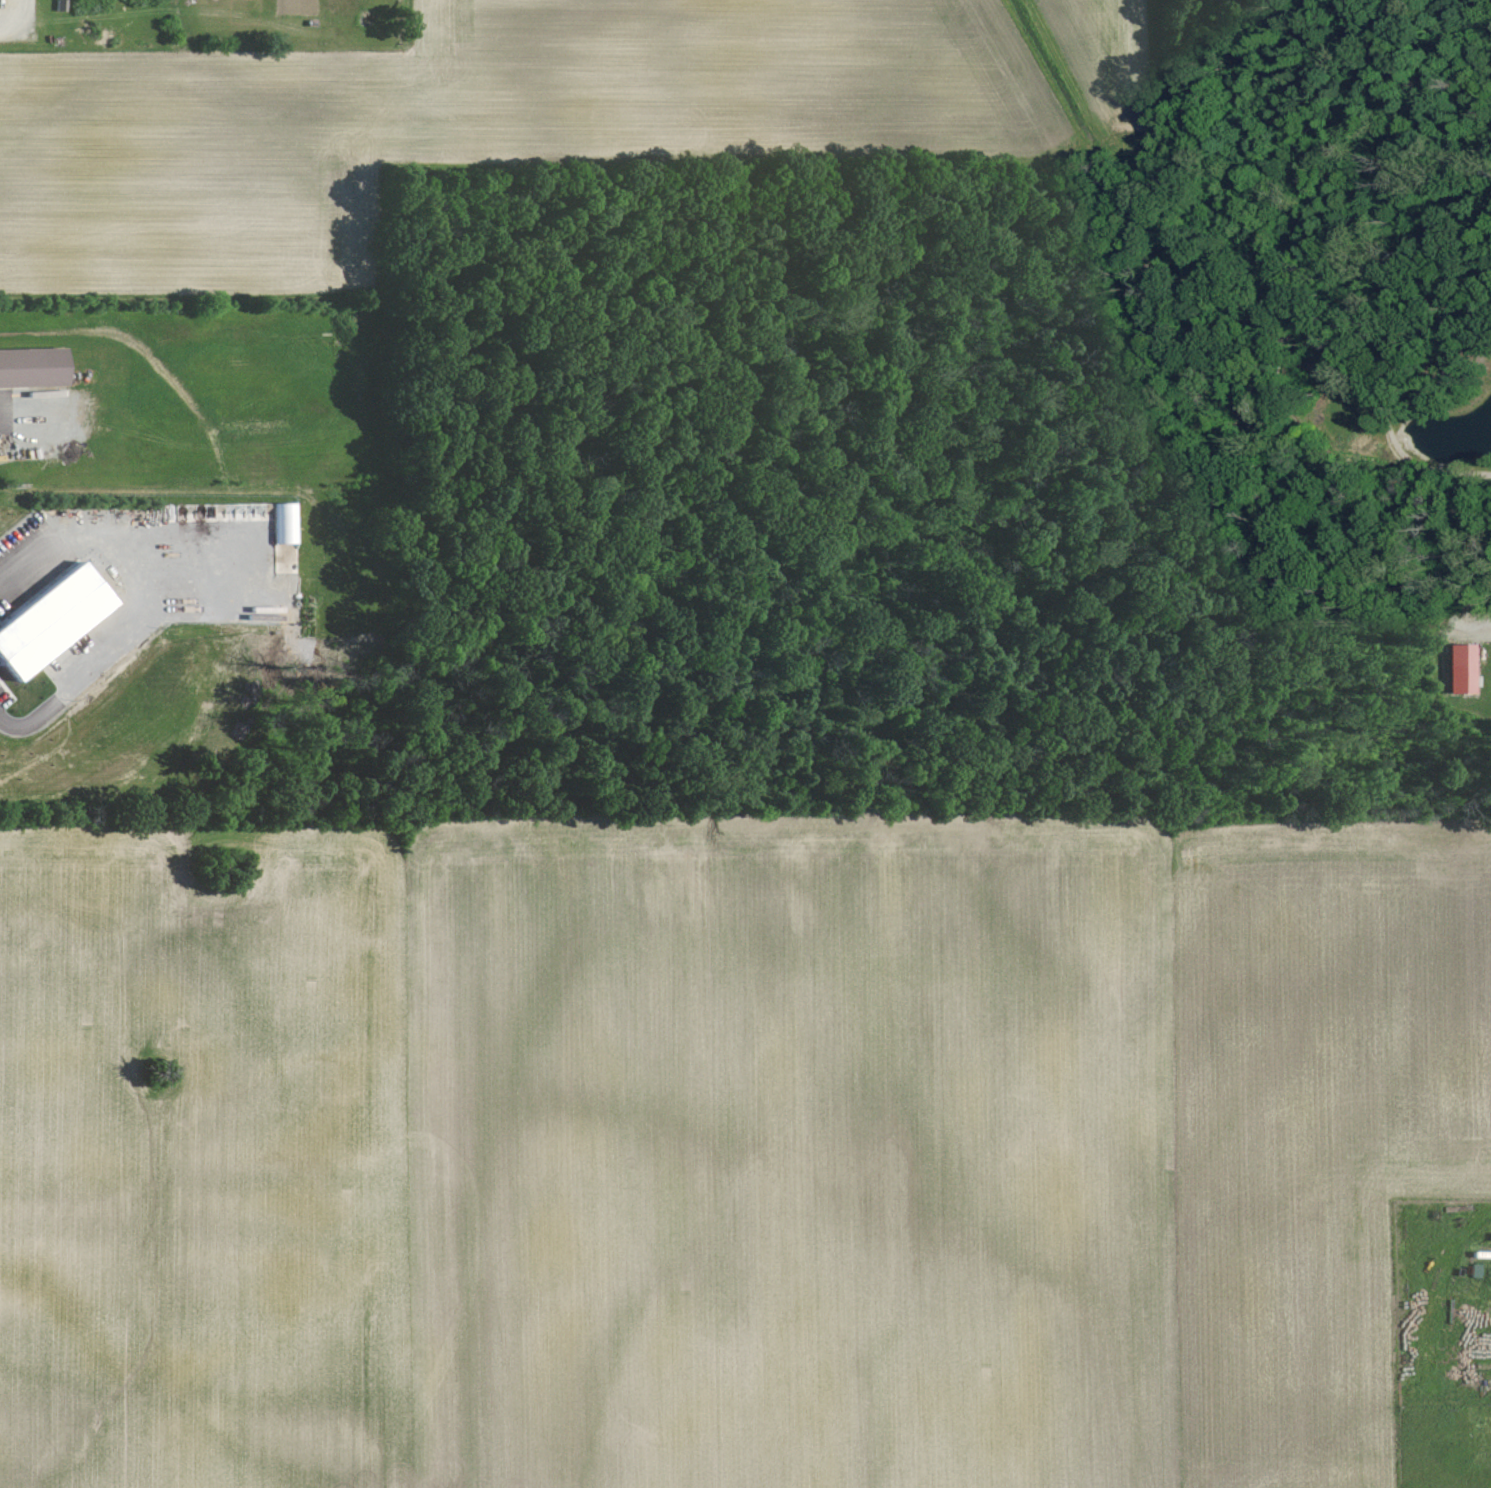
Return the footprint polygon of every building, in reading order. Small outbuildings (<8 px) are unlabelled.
[(72,350),(0,351),(0,390),(73,388),(72,350)] [(299,502),(276,503),(277,544),(300,543),(299,502)] [(91,561),(0,629),(0,654),(20,682),(124,605),(91,561)] [(1469,645),(1442,645),(1443,694),(1469,693),(1469,645)]
